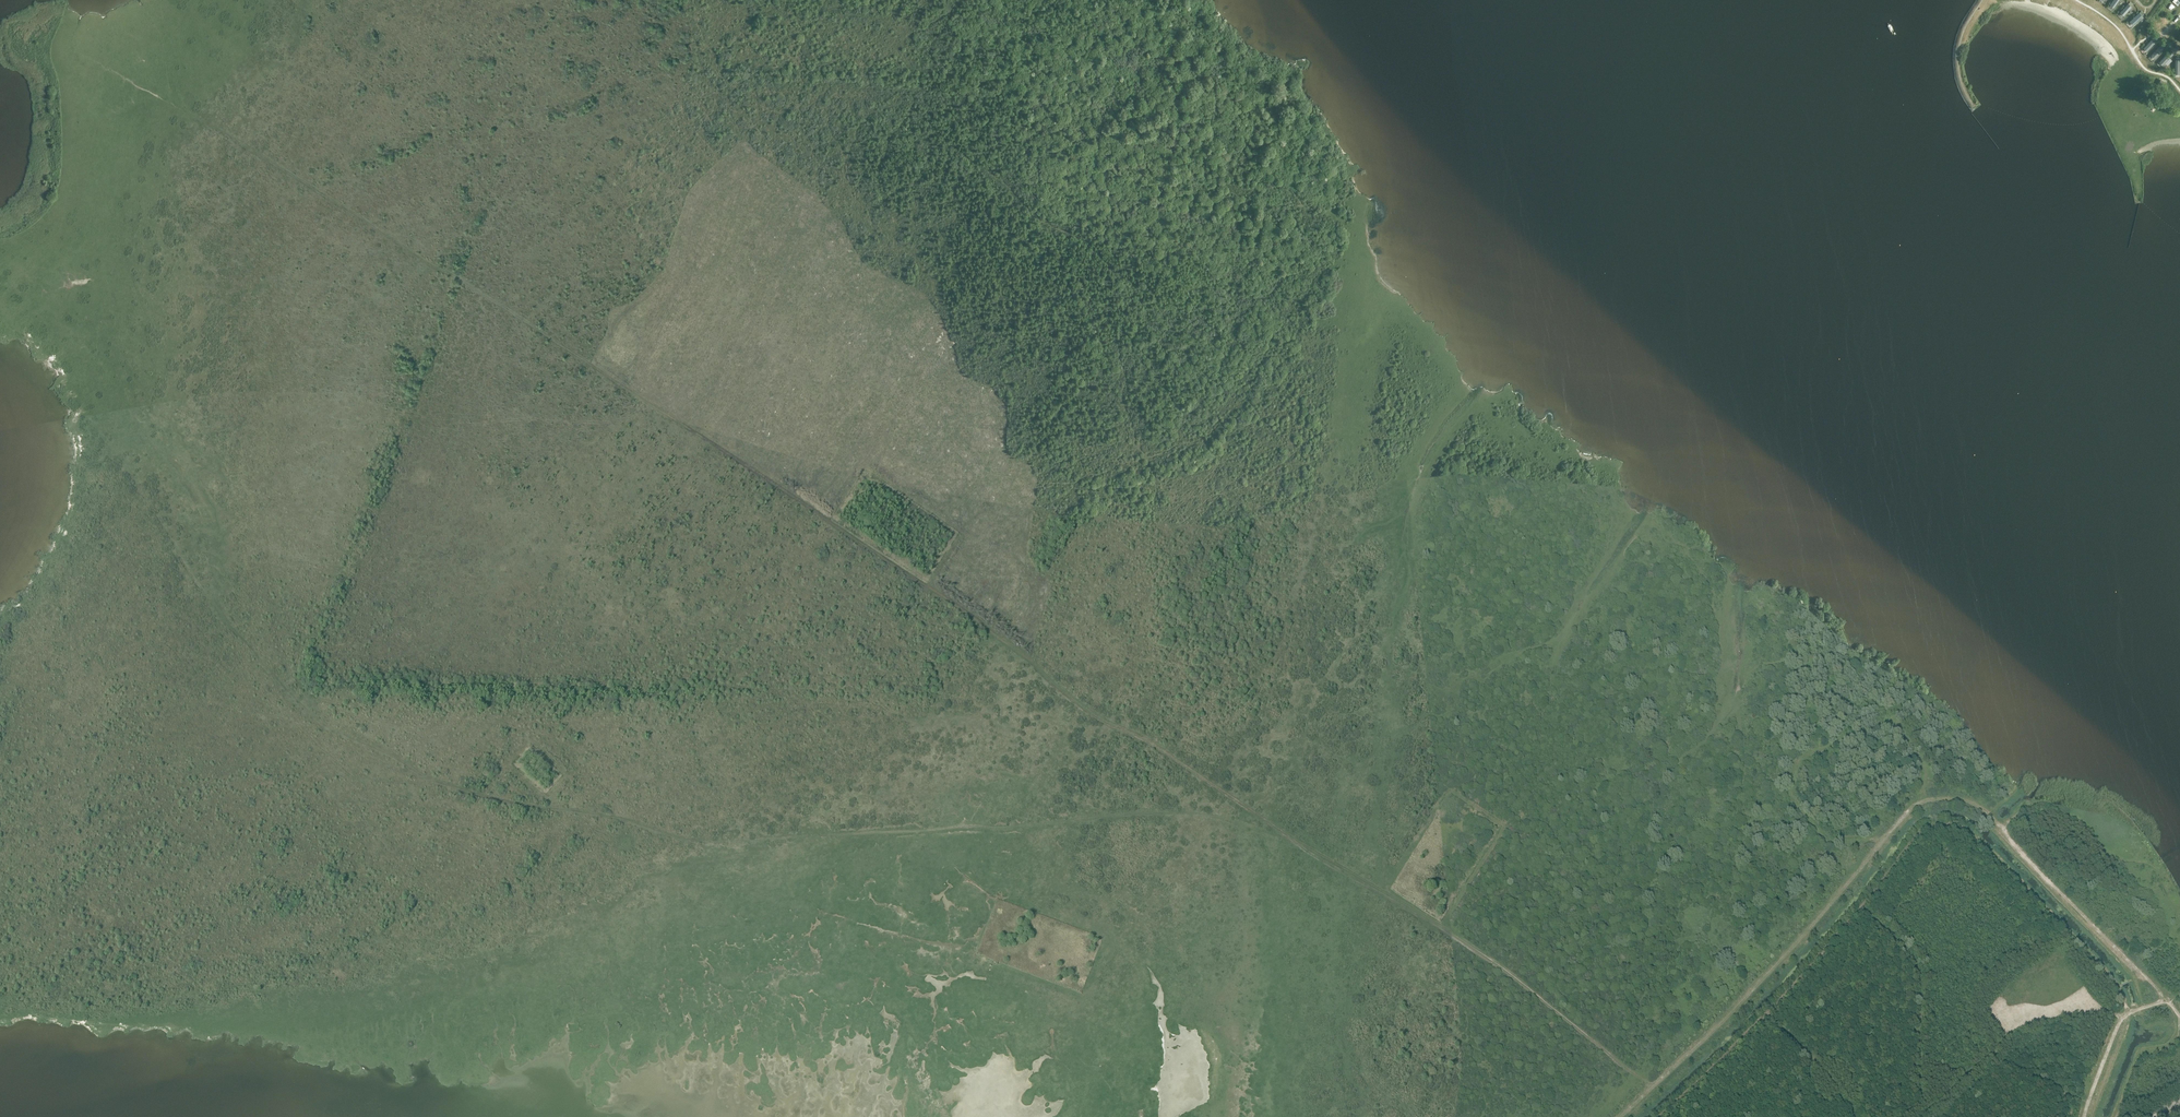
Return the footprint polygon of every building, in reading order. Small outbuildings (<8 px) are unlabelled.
[(2155,47),(2160,59),(2165,56),(2160,45),(2155,47)]
